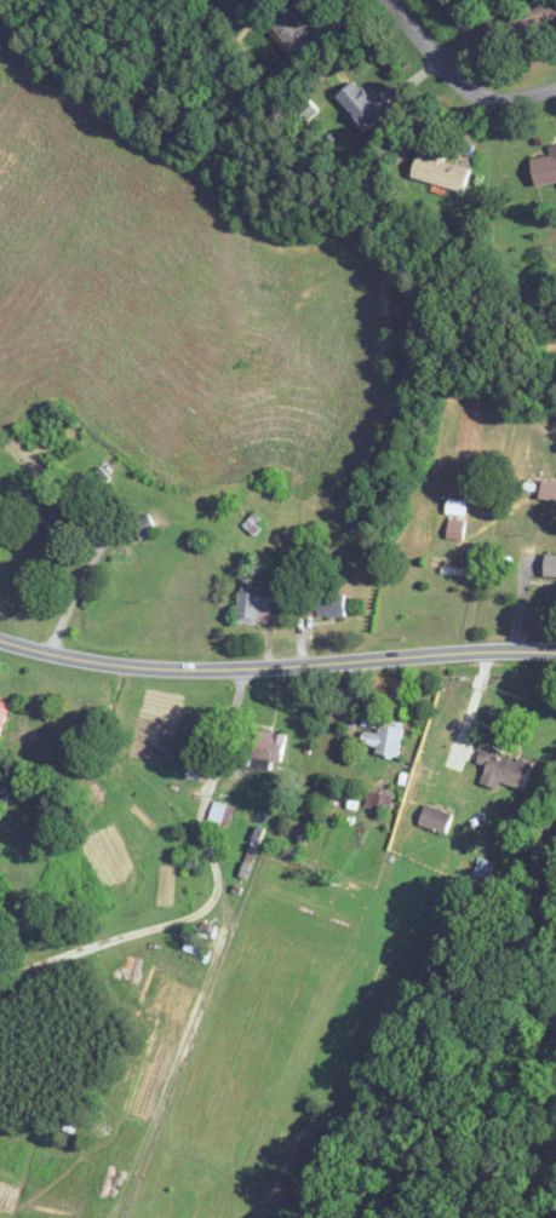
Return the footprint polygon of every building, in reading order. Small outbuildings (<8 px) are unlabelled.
[(514,7),(517,30),(555,26),(555,2),(514,7)] [(301,63),(340,30),(328,15),(309,31),(293,12),(273,29),(301,63)] [(383,92),(373,100),(356,81),(337,97),(367,131),(395,106),(383,92)] [(550,146),(551,156),(532,159),(536,187),(555,184),(555,145),(550,146)] [(471,169),(419,153),(412,177),(464,193),(471,169)] [(543,480),(540,498),(555,501),(555,483),(543,480)] [(157,530),(148,515),(133,524),(142,539),(157,530)] [(449,538),(463,538),(464,520),(449,520),(449,538)] [(546,552),(545,578),(555,578),(555,553),(546,552)] [(425,567),(440,567),(440,575),(465,576),(466,558),(425,557),(425,567)] [(270,623),(271,588),(238,588),(238,623),(270,623)] [(345,594),(317,594),(317,616),(345,616),(345,594)] [(10,703),(0,700),(0,735),(10,703)] [(379,734),(364,731),(362,744),(377,747),(376,755),(398,759),(404,723),(381,720),(379,734)] [(252,757),(281,763),(287,736),(257,729),(252,757)] [(498,789),(501,782),(523,790),(532,764),(481,748),(476,763),(486,767),(481,784),(498,789)] [(220,824),(227,808),(216,803),(208,819),(220,824)] [(453,814),(426,804),(418,824),(446,835),(453,814)]
